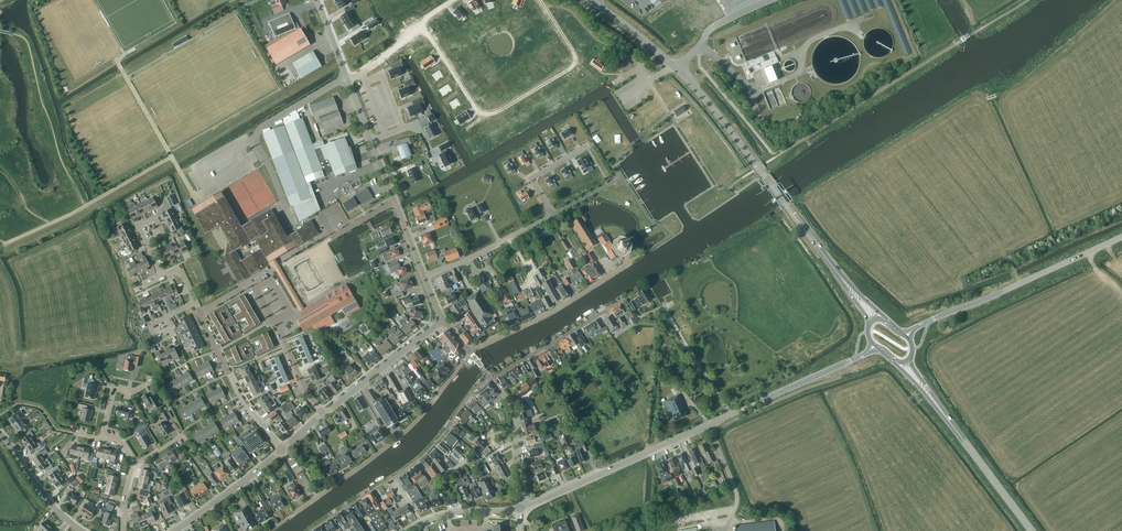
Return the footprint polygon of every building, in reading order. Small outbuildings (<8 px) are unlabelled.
[(283,10),(281,6),(285,4),(285,3),(286,2),(285,0),(274,0),(276,5),(271,7),(274,14),(283,10)] [(336,2),(340,9),(349,3),(348,0),(340,0),(336,2)] [(469,3),(470,6),(471,5),(472,7),(471,7),(473,12),(481,8),(476,0),(474,0),(469,3)] [(849,19),(884,5),(881,3),(881,0),(852,0),(852,1),(852,0),(851,0),(852,3),(849,4),(848,3),(847,0),(846,0),(845,3),(845,5),(844,5),(844,8),(843,11),(846,18),(849,19)] [(459,7),(453,12),(455,15),(455,14),(457,16),(456,16),(459,20),(465,14),(459,7)] [(350,11),(341,17),(345,24),(354,18),(350,11)] [(293,24),(289,13),(268,22),(275,37),(295,29),(295,30),(299,28),(296,23),(293,24)] [(354,18),(345,24),(348,30),(351,28),(353,31),(359,27),(354,18)] [(376,19),(366,25),(369,30),(379,24),(376,19)] [(276,65),(309,45),(304,37),(305,37),(307,33),(305,26),(306,26),(305,26),(266,49),(276,65)] [(359,33),(350,39),(354,46),(364,40),(359,33)] [(174,48),(189,41),(187,37),(172,44),(174,48)] [(756,71),(778,63),(773,51),(744,63),(746,69),(754,66),(756,71)] [(301,78),(321,66),(312,52),(293,63),(301,78)] [(430,56),(420,63),(425,70),(431,66),(430,65),(432,64),(432,65),(435,63),(430,56)] [(596,57),(591,63),(600,70),(605,64),(596,57)] [(392,70),(388,71),(391,79),(402,75),(400,70),(404,69),(401,62),(394,65),(395,69),(392,70)] [(768,84),(777,80),(771,66),(763,70),(768,84)] [(432,76),(436,83),(440,80),(440,79),(441,79),(444,78),(440,71),(432,76)] [(405,88),(398,91),(401,99),(412,95),(409,87),(415,84),(413,80),(404,84),(405,88)] [(449,94),(448,93),(450,93),(453,92),(449,85),(439,91),(443,98),(449,94)] [(780,86),(765,91),(770,109),(786,104),(780,86)] [(343,124),(333,97),(309,106),(315,121),(319,119),(324,131),(343,124)] [(413,106),(407,108),(411,117),(423,112),(420,106),(424,104),(422,99),(418,100),(419,103),(413,106)] [(458,107),(459,108),(461,106),(457,99),(449,104),(453,111),(457,109),(457,108),(458,107)] [(686,111),(683,106),(673,112),(676,117),(686,111)] [(466,112),(456,118),(460,125),(466,121),(465,121),(467,120),(470,119),(466,112)] [(305,184),(324,177),(324,176),(333,172),(335,177),(357,169),(350,148),(349,148),(345,138),(314,150),(312,144),(303,119),(300,120),(297,113),(283,121),(284,125),(262,134),(272,158),(286,196),(290,207),(293,206),(299,223),(316,213),(305,184)] [(433,114),(427,117),(430,123),(436,120),(433,114)] [(432,124),(424,128),(430,139),(438,135),(432,124)] [(560,134),(564,140),(570,136),(570,137),(573,135),(569,129),(560,134)] [(405,139),(395,142),(396,148),(398,147),(403,159),(410,156),(406,146),(414,142),(412,137),(405,139)] [(554,150),(558,148),(554,142),(557,140),(555,137),(546,142),(550,149),(553,147),(554,150)] [(443,154),(439,156),(445,167),(453,163),(447,152),(446,149),(449,148),(447,143),(439,147),(441,151),(442,151),(443,154)] [(535,157),(538,155),(540,158),(544,156),(540,150),(543,149),(541,145),(532,150),(535,157)] [(529,157),(527,153),(518,159),(522,165),(525,163),(526,166),(530,164),(526,158),(529,157)] [(586,156),(576,161),(584,174),(587,172),(585,169),(592,165),(586,156)] [(513,162),(504,167),(508,174),(511,172),(512,175),(516,173),(512,167),(515,165),(513,162)] [(560,171),(564,177),(574,171),(572,168),(569,170),(567,167),(560,171)] [(412,183),(419,180),(415,168),(407,171),(412,183)] [(545,180),(549,187),(558,181),(556,177),(553,179),(551,176),(545,180)] [(367,188),(356,195),(360,201),(362,206),(373,199),(371,194),(369,191),(367,188)] [(522,194),(520,191),(517,193),(522,202),(529,199),(527,196),(530,194),(528,190),(522,194)] [(311,239),(314,237),(313,237),(318,234),(316,230),(313,224),(312,224),(311,222),(311,220),(300,227),(302,229),(300,229),(301,229),(299,230),(298,230),(298,231),(292,234),(288,236),(288,237),(287,237),(280,225),(280,226),(279,224),(279,223),(277,220),(276,220),(275,217),(271,210),(259,217),(252,222),(251,221),(249,223),(246,225),(246,224),(242,227),(227,202),(226,201),(221,192),(205,201),(205,202),(203,203),(201,204),(215,229),(217,228),(219,227),(220,227),(228,241),(224,260),(227,265),(228,265),(230,268),(231,271),(233,274),(236,279),(238,282),(238,284),(244,280),(243,279),(256,272),(256,273),(258,272),(259,272),(259,271),(267,266),(268,267),(270,265),(268,262),(272,260),(277,257),(278,258),(280,257),(280,256),(293,248),(294,249),(297,247),(296,246),(311,238),(311,239)] [(171,207),(177,204),(173,195),(167,198),(171,207)] [(350,200),(342,204),(347,212),(357,206),(356,203),(360,201),(356,195),(352,198),(350,200)] [(146,200),(147,200),(146,197),(143,198),(145,201),(140,204),(145,213),(151,210),(146,200)] [(146,200),(151,210),(158,207),(153,197),(147,200),(146,200)] [(133,207),(134,207),(139,216),(145,213),(140,204),(135,206),(134,203),(133,203),(131,200),(130,200),(131,204),(133,207)] [(431,208),(429,202),(421,205),(412,208),(416,218),(418,224),(428,221),(429,224),(435,221),(433,215),(427,217),(425,214),(424,215),(423,211),(431,208)] [(486,211),(482,203),(477,205),(477,206),(475,207),(469,210),(465,209),(464,213),(468,214),(471,221),(473,220),(477,221),(478,218),(480,217),(478,214),(481,213),(486,211)] [(211,232),(215,229),(201,204),(191,209),(197,220),(203,217),(211,232)] [(132,220),(139,216),(134,207),(133,207),(127,210),(132,220)] [(165,220),(175,215),(172,209),(162,213),(165,220)] [(178,222),(179,223),(182,221),(180,219),(177,220),(175,215),(165,220),(168,226),(178,222)] [(197,220),(206,235),(211,232),(203,217),(197,220)] [(435,230),(448,223),(445,217),(432,224),(435,230)] [(596,244),(579,218),(573,222),(570,224),(577,235),(575,236),(579,242),(581,241),(587,250),(590,248),(596,244)] [(120,234),(130,229),(127,222),(117,227),(119,233),(120,234)] [(181,228),(179,223),(178,222),(168,226),(171,233),(178,229),(180,234),(187,230),(185,226),(181,228)] [(391,233),(389,227),(380,231),(377,232),(370,234),(373,240),(380,237),(379,237),(382,236),(383,237),(385,236),(386,235),(391,233)] [(123,240),(133,235),(130,229),(120,234),(119,233),(116,234),(117,237),(121,235),(123,240)] [(434,242),(430,232),(420,236),(420,237),(420,238),(420,240),(421,240),(422,240),(424,246),(434,242)] [(611,260),(619,255),(605,234),(597,239),(611,260)] [(126,246),(136,241),(133,235),(123,240),(125,245),(122,246),(123,249),(124,249),(126,247),(126,246)] [(394,241),(392,238),(381,242),(377,244),(379,248),(386,245),(387,248),(395,244),(395,243),(395,242),(395,241),(394,241)] [(564,240),(560,243),(566,251),(568,250),(567,248),(568,246),(564,240)] [(139,248),(136,241),(126,246),(126,247),(124,249),(128,256),(131,256),(133,255),(131,251),(139,248)] [(177,246),(181,254),(184,253),(184,254),(189,252),(183,241),(180,242),(181,244),(177,246)] [(625,242),(621,241),(620,241),(617,243),(616,243),(616,244),(615,248),(615,249),(617,252),(618,253),(622,254),(623,254),(623,253),(626,251),(627,251),(627,250),(628,247),(628,246),(625,242),(626,242),(625,242)] [(181,254),(177,246),(173,248),(171,244),(168,245),(173,256),(176,254),(177,256),(181,254)] [(170,257),(173,256),(168,245),(165,246),(167,250),(163,252),(167,261),(171,259),(170,257)] [(392,259),(400,256),(400,255),(400,254),(397,248),(382,255),(384,259),(390,256),(392,259)] [(435,251),(426,254),(429,261),(434,259),(435,260),(437,259),(437,258),(441,257),(440,256),(444,254),(445,254),(448,261),(459,257),(456,248),(445,252),(444,249),(435,253),(435,251)] [(592,264),(596,261),(590,252),(586,255),(584,256),(591,266),(587,269),(585,267),(581,270),(582,272),(589,283),(590,282),(591,282),(593,281),(593,280),(600,275),(593,263),(592,264)] [(140,263),(144,272),(148,270),(147,268),(150,267),(145,256),(142,258),(144,262),(140,263)] [(570,259),(565,263),(570,271),(572,270),(575,267),(576,267),(570,259)] [(378,264),(376,260),(370,262),(373,270),(379,267),(383,266),(381,262),(378,264)] [(144,272),(140,263),(136,265),(134,261),(133,262),(131,263),(136,273),(139,272),(140,274),(144,272)] [(400,268),(397,261),(388,265),(387,264),(383,266),(384,269),(388,267),(391,274),(395,272),(396,274),(397,273),(399,276),(407,273),(407,272),(405,266),(400,268)] [(134,274),(136,273),(131,263),(128,264),(130,268),(127,270),(131,278),(135,276),(134,274)] [(573,274),(568,278),(574,287),(584,280),(576,267),(575,267),(572,270),(570,271),(573,274)] [(545,280),(544,277),(545,276),(541,268),(535,272),(539,279),(540,279),(541,282),(545,280)] [(435,280),(435,281),(438,286),(441,292),(448,289),(449,292),(454,290),(451,283),(450,284),(449,280),(452,279),(452,278),(451,276),(450,277),(449,273),(445,274),(435,280)] [(455,284),(461,281),(457,273),(451,276),(455,284)] [(542,285),(539,280),(536,275),(533,277),(536,282),(539,287),(542,285)] [(562,281),(565,287),(570,283),(567,278),(562,281)] [(411,284),(409,279),(401,283),(400,282),(395,284),(396,286),(398,287),(400,291),(403,289),(404,291),(413,287),(412,286),(413,285),(412,284),(411,284)] [(552,303),(559,300),(548,280),(542,284),(552,303)] [(510,290),(516,287),(514,281),(508,284),(510,290)] [(330,315),(341,308),(345,315),(360,308),(346,284),(338,288),(326,296),(324,299),(324,301),(305,312),(307,316),(298,322),(297,321),(303,332),(304,331),(303,330),(312,325),(315,329),(320,330),(335,324),(330,315)] [(562,301),(570,296),(562,284),(555,289),(559,296),(562,301)] [(167,290),(165,291),(170,301),(173,300),(172,298),(179,294),(175,285),(172,287),(171,285),(166,287),(167,290)] [(503,289),(502,287),(498,289),(499,291),(504,303),(511,300),(506,288),(503,289)] [(526,299),(533,295),(530,289),(523,292),(526,299)] [(644,304),(651,300),(645,289),(637,294),(639,297),(634,300),(638,307),(643,304),(644,304)] [(170,301),(165,291),(162,292),(161,290),(157,292),(161,300),(165,298),(167,302),(170,301)] [(453,292),(445,297),(446,300),(446,301),(447,303),(448,305),(451,303),(453,305),(458,301),(455,296),(458,295),(459,296),(460,296),(458,291),(454,293),(453,292)] [(468,307),(484,331),(497,322),(495,318),(490,321),(488,318),(494,314),(478,291),(464,301),(468,307)] [(157,302),(161,300),(157,292),(153,294),(154,296),(151,297),(156,308),(159,306),(157,302)] [(396,300),(404,297),(402,292),(394,295),(396,300)] [(239,308),(248,303),(244,295),(227,305),(229,309),(230,308),(229,308),(232,306),(233,307),(237,304),(239,308)] [(410,299),(409,295),(402,298),(405,306),(412,303),(413,307),(420,304),(417,296),(410,299)] [(552,306),(547,296),(544,298),(544,297),(543,297),(543,298),(541,300),(546,309),(552,306)] [(156,308),(151,297),(148,298),(148,297),(143,298),(147,307),(151,305),(153,309),(156,308)] [(144,308),(147,307),(143,298),(139,300),(140,302),(137,303),(143,314),(146,313),(144,308)] [(463,300),(460,302),(456,304),(451,307),(451,308),(450,309),(452,312),(453,311),(456,315),(461,312),(463,311),(464,312),(465,315),(470,311),(467,308),(468,307),(464,301),(463,299),(463,300)] [(542,305),(540,300),(529,305),(534,316),(545,311),(542,304),(542,305)] [(633,311),(637,309),(632,301),(629,303),(633,311)] [(399,302),(396,304),(400,311),(404,309),(399,302)] [(252,309),(248,303),(239,308),(241,311),(237,314),(237,315),(234,316),(233,316),(235,319),(252,309)] [(520,308),(519,305),(518,303),(514,305),(516,310),(518,313),(518,316),(521,322),(533,317),(528,308),(523,310),(521,307),(520,308)] [(616,318),(624,313),(619,304),(613,308),(613,310),(611,311),(614,315),(616,318)] [(209,316),(213,323),(222,317),(220,314),(224,312),(224,311),(227,309),(227,310),(228,310),(226,306),(209,316)] [(421,321),(422,319),(423,318),(423,316),(422,315),(423,312),(416,310),(416,308),(414,308),(411,308),(410,313),(414,314),(413,318),(413,319),(421,321)] [(508,320),(510,326),(520,322),(514,308),(512,309),(511,308),(508,309),(509,313),(506,314),(508,320)] [(245,318),(247,322),(256,316),(252,309),(235,319),(237,322),(238,322),(237,321),(240,319),(241,320),(245,318)] [(508,320),(506,314),(505,311),(502,313),(503,315),(500,316),(496,309),(494,311),(497,318),(499,317),(501,322),(503,329),(510,326),(508,320)] [(480,326),(470,312),(464,316),(467,319),(468,319),(473,327),(467,332),(473,340),(484,331),(480,326)] [(384,321),(389,317),(386,313),(381,317),(384,321)] [(179,327),(192,321),(189,315),(180,320),(181,323),(178,325),(179,327)] [(256,316),(247,322),(249,325),(245,327),(245,328),(242,330),(242,329),(241,329),(243,333),(260,323),(256,316)] [(614,322),(610,316),(604,320),(610,330),(610,329),(612,332),(613,332),(617,329),(617,328),(616,326),(616,325),(619,322),(620,324),(624,322),(621,317),(614,322)] [(217,330),(234,320),(232,317),(231,317),(232,318),(229,320),(228,319),(224,321),(222,317),(213,323),(217,330)] [(631,326),(637,323),(633,317),(628,320),(631,326)] [(406,320),(404,322),(406,325),(411,331),(416,326),(413,321),(413,322),(411,320),(411,319),(407,322),(406,320)] [(598,319),(596,320),(593,322),(584,328),(586,331),(584,333),(587,338),(598,331),(598,330),(602,328),(603,327),(598,319)] [(221,336),(230,331),(228,328),(232,325),(232,324),(235,323),(235,324),(236,323),(234,320),(217,330),(221,336)] [(185,330),(194,326),(192,321),(179,327),(180,329),(183,327),(185,330)] [(402,326),(400,328),(401,329),(402,330),(406,335),(411,331),(406,325),(404,322),(401,325),(402,326)] [(365,325),(359,329),(362,334),(368,329),(365,325)] [(184,337),(197,331),(194,326),(185,330),(186,334),(183,335),(184,337)] [(394,335),(399,341),(404,336),(400,332),(398,329),(395,332),(394,331),(392,333),(394,335)] [(230,331),(221,336),(225,343),(242,334),(240,330),(239,331),(240,332),(237,333),(236,332),(232,335),(230,331)] [(441,351),(452,365),(456,362),(457,363),(459,360),(458,359),(463,354),(457,348),(458,343),(448,330),(438,337),(446,347),(441,351)] [(190,341),(199,336),(197,331),(184,337),(185,339),(188,338),(190,341)] [(467,345),(472,341),(465,331),(459,336),(467,345)] [(580,335),(577,331),(573,334),(582,347),(584,346),(588,343),(582,334),(580,335)] [(261,344),(270,340),(267,333),(249,340),(251,344),(251,343),(254,342),(255,343),(259,341),(261,344)] [(582,349),(579,344),(572,334),(567,337),(572,347),(574,351),(577,348),(579,351),(580,353),(579,354),(580,356),(585,353),(583,349),(582,349)] [(394,345),(399,341),(394,335),(392,336),(391,335),(388,338),(390,340),(394,345)] [(185,350),(189,348),(202,342),(199,336),(190,341),(191,344),(184,348),(185,350)] [(297,347),(305,344),(302,338),(295,341),(297,347)] [(558,344),(561,349),(562,351),(567,349),(568,351),(570,350),(569,347),(571,346),(566,339),(558,344)] [(270,340),(261,344),(262,348),(258,350),(258,351),(255,352),(255,351),(254,352),(256,355),(273,348),(270,340)] [(382,345),(387,351),(392,347),(388,342),(386,340),(383,342),(383,344),(382,345)] [(230,349),(234,356),(243,352),(242,348),(246,347),(245,346),(249,344),(249,345),(248,341),(230,349)] [(202,342),(189,348),(190,350),(193,348),(195,352),(204,347),(202,342)] [(387,351),(382,345),(380,343),(378,344),(379,346),(376,348),(378,351),(377,351),(381,355),(387,351)] [(300,353),(308,350),(305,344),(297,347),(300,353)] [(560,349),(561,349),(558,344),(553,346),(559,358),(561,357),(560,354),(563,353),(560,349)] [(167,347),(173,360),(179,358),(174,348),(171,350),(169,346),(167,347)] [(558,363),(561,361),(559,358),(553,346),(547,350),(551,356),(552,357),(552,358),(554,361),(556,360),(558,363)] [(168,363),(173,360),(167,347),(165,348),(167,352),(164,353),(168,363)] [(444,377),(451,370),(451,369),(445,364),(449,361),(437,347),(430,353),(438,364),(438,365),(440,368),(437,370),(439,373),(444,377)] [(303,359),(310,356),(308,350),(300,353),(303,359)] [(422,354),(419,350),(414,354),(419,361),(422,359),(424,362),(427,359),(423,353),(422,354)] [(549,360),(552,358),(552,357),(551,356),(547,350),(541,353),(537,356),(541,362),(542,362),(543,363),(546,368),(552,365),(549,360)] [(168,363),(164,353),(160,355),(159,351),(157,352),(158,356),(163,365),(168,363)] [(375,353),(374,351),(370,354),(369,352),(362,357),(365,360),(365,361),(369,366),(379,357),(375,352),(375,353)] [(243,352),(234,356),(237,364),(254,356),(253,352),(252,353),(253,354),(250,355),(249,354),(245,356),(243,352)] [(315,354),(310,356),(303,359),(305,365),(313,362),(311,358),(316,356),(315,354)] [(139,366),(141,358),(130,356),(129,361),(126,360),(125,363),(122,363),(121,367),(124,368),(124,370),(131,372),(133,364),(135,365),(139,366)] [(541,362),(537,356),(532,358),(536,364),(540,369),(545,366),(543,363),(542,362),(541,362)] [(273,367),(280,364),(278,357),(270,361),(272,364),(269,366),(269,367),(270,367),(270,368),(273,367)] [(534,379),(535,379),(538,377),(534,370),(537,368),(531,358),(525,361),(531,371),(534,375),(533,375),(534,379)] [(417,370),(419,367),(414,360),(411,363),(415,368),(417,370)] [(525,377),(528,375),(527,374),(531,371),(525,361),(518,365),(525,377)] [(201,366),(205,374),(213,371),(208,362),(201,366)] [(341,374),(340,375),(342,378),(345,376),(348,381),(359,372),(355,367),(352,363),(343,370),(344,372),(341,374)] [(405,376),(410,372),(408,369),(403,363),(394,369),(399,376),(403,373),(405,376)] [(251,374),(251,373),(249,369),(253,367),(252,364),(248,367),(248,368),(242,371),(240,371),(244,378),(251,374)] [(280,364),(273,367),(275,373),(283,370),(280,364)] [(198,378),(205,374),(201,366),(194,369),(198,378)] [(322,371),(328,369),(326,366),(316,371),(315,367),(307,370),(310,376),(318,373),(322,371)] [(517,366),(508,371),(512,377),(513,376),(515,378),(517,377),(519,379),(521,380),(524,378),(521,374),(517,366)] [(419,379),(430,392),(437,386),(430,378),(426,382),(417,370),(415,368),(412,371),(419,379)] [(258,377),(261,375),(258,369),(254,371),(251,373),(251,374),(244,378),(247,384),(255,380),(254,379),(252,375),(256,373),(258,377)] [(278,379),(285,376),(283,370),(275,373),(277,376),(274,377),(275,379),(275,380),(278,379)] [(439,384),(441,382),(441,381),(444,378),(435,370),(431,376),(434,378),(433,379),(439,384)] [(415,382),(418,380),(419,379),(412,371),(404,376),(409,384),(414,381),(415,382)] [(181,376),(186,384),(193,380),(188,372),(181,376)] [(508,383),(511,381),(512,383),(515,382),(512,377),(508,372),(503,375),(508,383)] [(318,373),(310,376),(313,382),(320,379),(318,373)] [(401,391),(390,373),(385,376),(396,394),(397,394),(408,412),(418,407),(407,388),(401,391)] [(334,393),(339,390),(333,383),(338,379),(334,374),(329,377),(330,378),(326,382),(334,393)] [(258,386),(257,385),(255,381),(262,377),(261,375),(258,377),(254,379),(255,380),(247,384),(250,390),(258,386)] [(510,385),(508,383),(503,375),(497,378),(504,389),(510,385)] [(180,389),(186,384),(181,376),(174,380),(180,389)] [(288,382),(285,376),(278,379),(281,385),(288,382)] [(97,391),(98,386),(92,384),(93,380),(85,378),(82,387),(87,388),(85,397),(94,399),(96,391),(97,391)] [(377,394),(387,386),(385,384),(386,383),(382,378),(371,386),(377,394)] [(537,383),(535,379),(534,379),(527,383),(530,387),(537,383)] [(173,393),(180,389),(174,380),(168,385),(173,393)] [(424,385),(418,380),(415,382),(418,386),(414,390),(416,393),(416,394),(417,395),(418,395),(423,400),(429,394),(422,387),(424,385)] [(482,406),(498,394),(489,382),(478,390),(473,394),(482,406)] [(258,386),(250,390),(253,396),(261,392),(258,387),(263,385),(262,383),(257,385),(258,386)] [(523,393),(530,388),(527,383),(520,388),(523,393)] [(325,401),(331,396),(324,387),(318,392),(325,401)] [(213,391),(218,400),(225,397),(221,388),(213,391)] [(370,391),(369,390),(367,391),(368,392),(366,393),(372,404),(375,402),(376,404),(373,405),(387,428),(391,426),(393,430),(398,427),(395,424),(399,422),(385,399),(382,400),(381,398),(378,400),(372,390),(370,391)] [(210,404),(218,400),(213,391),(206,395),(210,404)] [(268,401),(267,401),(265,397),(269,394),(267,392),(263,395),(264,396),(257,401),(261,407),(268,401)] [(150,397),(148,393),(141,397),(143,400),(141,402),(145,408),(152,404),(155,409),(160,406),(153,396),(150,397)] [(389,402),(395,398),(392,394),(386,397),(389,402)] [(675,421),(687,415),(685,410),(686,410),(679,395),(665,402),(664,401),(662,403),(664,408),(667,407),(671,416),(672,416),(675,421)] [(268,401),(261,407),(265,412),(269,410),(271,413),(278,408),(275,404),(272,407),(269,403),(275,398),(274,396),(267,401),(268,401)] [(193,402),(198,410),(205,406),(200,397),(193,402)] [(474,413),(481,407),(474,398),(466,405),(469,410),(470,409),(474,413)] [(192,414),(198,410),(193,402),(187,406),(192,414)] [(366,408),(363,402),(357,406),(360,411),(366,408)] [(89,422),(92,411),(86,409),(87,406),(79,404),(78,408),(83,409),(81,420),(89,422)] [(132,414),(134,406),(127,405),(126,409),(118,407),(116,416),(117,416),(117,415),(128,418),(129,413),(132,414)] [(185,418),(192,414),(187,406),(180,410),(185,418)] [(309,413),(304,406),(300,409),(298,408),(294,411),(296,413),(295,413),(301,420),(309,413)] [(400,421),(408,416),(402,407),(401,408),(402,409),(396,413),(397,415),(400,421)] [(478,419),(472,414),(468,411),(463,407),(456,416),(461,420),(459,423),(463,426),(469,418),(475,423),(478,419)] [(346,421),(349,419),(343,409),(339,411),(340,413),(332,417),(336,424),(343,421),(344,422),(346,421)] [(528,425),(528,422),(527,417),(533,415),(531,409),(518,413),(521,424),(522,426),(524,436),(530,434),(530,433),(537,432),(535,424),(528,425)] [(22,420),(24,419),(22,415),(20,417),(18,414),(19,413),(17,410),(10,414),(12,417),(8,420),(13,426),(22,420)] [(31,420),(39,414),(36,411),(29,417),(31,420)] [(293,413),(291,411),(290,411),(284,415),(288,420),(286,422),(290,428),(297,422),(293,417),(291,415),(293,413)] [(283,421),(275,412),(269,417),(272,421),(275,418),(277,421),(278,420),(280,423),(277,425),(284,433),(289,429),(283,421)] [(227,416),(231,425),(238,422),(234,413),(227,416)] [(224,428),(231,425),(227,416),(220,420),(224,428)] [(26,426),(22,420),(13,426),(17,433),(21,430),(23,433),(30,428),(28,425),(26,426)] [(170,433),(167,429),(168,428),(164,421),(157,425),(161,432),(162,432),(164,436),(170,433)] [(207,427),(212,435),(219,431),(214,422),(207,427)] [(256,430),(252,424),(245,428),(247,431),(238,437),(240,440),(240,441),(241,441),(250,454),(256,449),(257,449),(259,447),(265,442),(256,430)] [(458,437),(463,431),(461,429),(456,425),(450,431),(456,436),(456,435),(458,437)] [(566,425),(561,428),(564,434),(569,431),(566,425)] [(321,437),(331,431),(328,426),(318,431),(321,437)] [(205,439),(212,435),(207,427),(200,431),(205,439)] [(144,449),(150,445),(146,438),(150,436),(145,428),(138,432),(142,438),(139,440),(144,449)] [(381,440),(385,437),(382,433),(383,432),(380,429),(377,431),(374,428),(366,434),(372,441),(373,440),(376,444),(380,441),(381,440)] [(25,446),(33,441),(30,437),(33,435),(30,431),(24,435),(26,438),(22,440),(25,446)] [(198,443),(205,439),(200,431),(193,435),(198,443)] [(527,445),(535,443),(537,442),(538,441),(537,438),(539,437),(538,432),(533,433),(533,436),(525,438),(525,439),(526,443),(527,443),(527,445)] [(452,448),(459,440),(450,433),(449,433),(443,441),(452,448)] [(238,445),(241,443),(235,435),(232,437),(238,445)] [(360,444),(366,440),(362,435),(356,439),(360,444)] [(473,440),(474,442),(481,450),(486,445),(479,438),(478,436),(474,439),(473,440)] [(581,463),(586,460),(583,453),(589,450),(583,438),(574,442),(577,450),(575,451),(581,463)] [(33,441),(25,446),(29,452),(34,449),(35,452),(41,447),(38,443),(36,444),(33,441)] [(445,455),(449,450),(441,443),(437,448),(445,455)] [(530,458),(539,455),(538,452),(545,450),(543,444),(535,446),(535,449),(528,451),(530,458)] [(709,453),(705,444),(702,445),(701,445),(699,445),(699,446),(698,447),(701,454),(704,453),(707,458),(706,458),(708,464),(714,462),(710,453),(709,453)] [(79,456),(81,447),(72,445),(71,450),(68,450),(66,456),(69,457),(69,458),(74,459),(75,455),(79,456)] [(328,449),(326,445),(323,447),(323,446),(319,449),(322,454),(326,452),(326,451),(328,449)] [(342,469),(353,462),(351,459),(352,458),(347,451),(349,450),(345,445),(342,448),(344,451),(335,457),(336,460),(342,469)] [(355,459),(366,451),(362,446),(351,453),(355,459)] [(81,447),(79,456),(83,457),(83,458),(88,459),(87,461),(91,462),(93,453),(90,452),(90,449),(81,447)] [(459,457),(463,453),(456,447),(452,450),(459,457)] [(36,466),(44,461),(42,457),(48,452),(45,448),(35,455),(37,457),(33,460),(36,466)] [(106,459),(108,450),(99,448),(97,453),(97,454),(94,453),(92,462),(96,463),(97,457),(101,458),(106,459)] [(244,464),(246,462),(250,459),(242,448),(232,455),(240,466),(244,463),(244,464)] [(699,458),(695,448),(689,451),(691,457),(690,458),(692,461),(693,461),(694,465),(698,463),(699,466),(703,464),(700,457),(699,458)] [(440,459),(442,456),(441,456),(442,456),(435,449),(429,455),(433,459),(432,461),(441,473),(446,469),(438,459),(439,458),(440,459)] [(108,450),(106,459),(110,460),(114,461),(113,465),(117,465),(119,458),(115,457),(117,452),(108,450)] [(164,456),(169,464),(173,461),(173,462),(177,459),(178,461),(181,459),(178,454),(175,455),(172,451),(164,456)] [(496,468),(502,464),(496,453),(489,457),(496,468)] [(691,470),(687,462),(683,453),(677,456),(680,462),(679,463),(681,465),(683,464),(684,466),(687,472),(691,470)] [(566,460),(567,461),(570,467),(571,467),(572,467),(573,467),(574,466),(577,464),(574,457),(575,456),(574,454),(570,455),(571,458),(566,460)] [(156,467),(160,473),(163,471),(162,469),(165,466),(167,469),(169,469),(171,467),(169,464),(164,456),(156,461),(159,465),(156,467)] [(231,472),(232,472),(233,472),(234,471),(235,470),(237,468),(231,460),(231,459),(229,456),(225,458),(228,461),(225,463),(231,472)] [(567,461),(566,460),(564,456),(562,458),(563,459),(557,462),(558,464),(557,464),(561,472),(562,471),(563,471),(564,471),(564,470),(569,468),(566,461),(567,461)] [(431,464),(426,458),(421,463),(426,468),(425,470),(433,480),(441,473),(433,462),(431,464)] [(681,474),(674,458),(668,460),(671,466),(670,467),(671,469),(672,469),(675,477),(681,474)] [(313,467),(316,465),(312,459),(307,462),(310,467),(313,466),(313,467)] [(328,461),(323,464),(325,467),(325,468),(326,470),(327,470),(331,476),(341,469),(334,459),(330,461),(329,460),(327,461),(328,461)] [(551,462),(550,459),(541,461),(532,464),(534,471),(543,469),(541,464),(551,462)] [(44,461),(36,466),(40,471),(44,469),(46,471),(52,467),(49,462),(47,464),(44,461)] [(662,463),(656,466),(659,474),(660,474),(658,475),(660,479),(664,478),(666,482),(672,479),(670,474),(668,475),(668,474),(664,465),(662,463)] [(486,474),(489,472),(485,464),(481,466),(486,474)] [(502,464),(496,468),(489,472),(486,474),(488,477),(498,471),(503,479),(509,476),(502,464)] [(219,469),(216,465),(211,469),(214,472),(220,480),(221,480),(222,480),(223,479),(223,478),(229,474),(223,466),(219,469)] [(428,481),(424,476),(425,476),(417,465),(406,473),(410,479),(411,479),(414,484),(417,482),(421,487),(428,481)] [(53,482),(60,476),(58,473),(61,471),(57,466),(51,470),(53,473),(49,476),(53,482)] [(149,481),(150,477),(151,472),(155,473),(156,469),(148,467),(147,471),(142,470),(140,479),(149,481)] [(558,474),(555,467),(536,475),(536,474),(535,475),(538,482),(539,482),(539,481),(546,478),(545,475),(551,473),(552,476),(558,474)] [(213,485),(219,481),(210,469),(204,474),(206,477),(209,475),(209,476),(208,478),(208,479),(209,480),(213,485)] [(313,476),(309,470),(305,473),(314,487),(324,481),(321,475),(320,475),(319,472),(313,476)] [(107,484),(116,487),(118,478),(113,476),(114,473),(107,472),(106,475),(109,475),(108,480),(107,484)] [(475,481),(480,478),(476,472),(471,475),(475,481)] [(81,484),(86,480),(80,474),(75,478),(81,484)] [(411,499),(419,493),(411,480),(406,474),(398,478),(403,485),(408,494),(411,499)] [(63,475),(60,476),(53,482),(57,487),(61,484),(63,487),(69,483),(66,478),(65,478),(63,475)] [(467,486),(471,484),(466,475),(462,477),(467,486)] [(487,500),(496,496),(487,478),(477,483),(485,499),(487,499),(487,500)] [(152,481),(149,481),(140,479),(137,488),(143,489),(142,493),(140,492),(139,495),(145,497),(146,494),(149,494),(150,491),(150,490),(152,481)] [(465,484),(462,479),(454,483),(457,488),(458,487),(459,488),(461,495),(460,495),(463,502),(472,498),(470,494),(469,495),(466,488),(467,487),(465,484)] [(196,486),(202,494),(208,489),(203,483),(201,484),(200,483),(196,486)] [(295,487),(293,483),(289,485),(291,489),(288,491),(293,500),(294,499),(295,499),(296,498),(297,497),(301,495),(299,492),(297,489),(295,487)] [(116,487),(107,484),(106,489),(103,488),(101,497),(108,498),(109,494),(114,496),(116,487)] [(476,499),(482,496),(475,484),(469,487),(471,489),(476,499)] [(195,498),(202,494),(196,486),(192,489),(193,490),(191,492),(195,498)] [(74,505),(79,498),(71,493),(74,490),(69,487),(65,492),(68,494),(65,499),(74,505)] [(180,508),(188,504),(186,500),(189,498),(185,491),(182,492),(182,494),(175,497),(180,508)] [(378,507),(380,505),(372,492),(367,495),(375,509),(377,511),(380,509),(378,507)] [(419,493),(411,499),(414,504),(415,503),(421,513),(428,509),(423,501),(424,500),(422,498),(419,493)] [(438,499),(437,494),(432,495),(433,500),(431,500),(432,507),(434,507),(434,508),(437,507),(436,507),(441,506),(440,498),(438,499)] [(150,505),(155,502),(152,495),(147,498),(150,505)] [(266,498),(264,499),(265,501),(266,503),(268,507),(270,511),(273,509),(274,512),(279,510),(280,509),(281,509),(281,508),(285,506),(279,495),(276,497),(274,499),(269,502),(267,499),(266,498)] [(394,505),(398,503),(398,501),(396,498),(395,495),(390,498),(394,505)] [(165,516),(172,512),(169,504),(172,503),(169,496),(161,500),(163,504),(160,505),(165,516)] [(378,530),(384,530),(388,529),(375,509),(368,497),(360,502),(363,506),(364,508),(371,520),(372,521),(378,530)] [(91,518),(96,510),(92,508),(94,504),(85,498),(80,506),(83,507),(80,512),(91,518)] [(393,504),(389,498),(386,500),(380,503),(385,510),(390,507),(389,506),(393,504)] [(257,516),(255,517),(259,524),(271,518),(267,511),(265,508),(267,507),(263,500),(260,502),(264,509),(256,513),(257,516)] [(364,508),(363,506),(362,507),(358,501),(350,506),(358,519),(366,514),(363,509),(364,508)] [(398,509),(403,517),(411,512),(407,504),(398,509)] [(253,520),(254,519),(247,506),(233,513),(240,527),(242,526),(245,530),(246,530),(250,529),(252,528),(256,526),(253,520)] [(109,526),(114,516),(109,513),(110,510),(102,507),(100,512),(105,514),(101,523),(109,526)] [(144,515),(148,524),(155,521),(154,517),(157,515),(154,507),(148,510),(149,512),(144,515)] [(351,525),(359,520),(351,508),(343,513),(346,517),(351,525)] [(403,517),(398,509),(393,512),(392,511),(393,511),(392,509),(388,511),(389,513),(394,522),(403,517)] [(351,525),(346,517),(345,518),(341,512),(332,518),(336,524),(340,521),(346,530),(351,526),(351,525)] [(148,524),(144,515),(139,517),(137,513),(130,516),(134,523),(138,521),(141,527),(148,524)] [(584,530),(578,515),(571,517),(576,530),(583,530),(584,530)] [(323,525),(327,530),(333,530),(337,529),(330,519),(323,525)] [(551,525),(554,530),(570,530),(565,520),(551,525)] [(49,527),(44,521),(38,528),(40,530),(45,530),(49,527)] [(372,521),(368,524),(372,530),(378,530),(372,521)] [(390,530),(396,527),(392,521),(387,525),(390,530)] [(773,521),(735,526),(735,530),(774,530),(773,521)]
